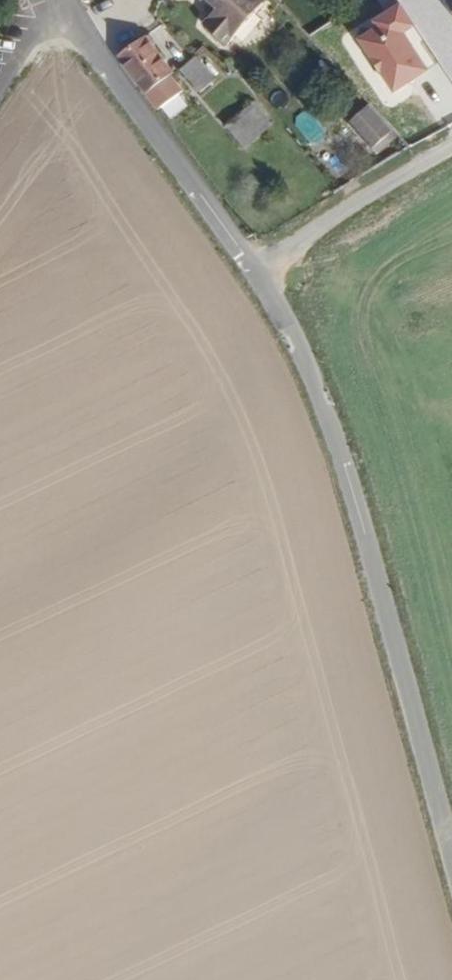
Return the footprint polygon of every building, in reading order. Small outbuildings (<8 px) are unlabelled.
[(216,2),(200,17),(223,40),(265,1),(265,0),(214,0),(216,2)] [(418,24),(402,0),(373,19),(378,27),(362,37),(396,89),(426,70),(403,34),(418,24)] [(149,37),(120,57),(157,110),(182,92),(170,74),(173,72),(149,37)] [(197,57),(179,72),(197,95),(202,100),(220,83),(197,57)] [(276,122),(255,100),(224,129),(244,151),(276,122)] [(391,126),(372,106),(352,124),(372,145),(391,126)]
